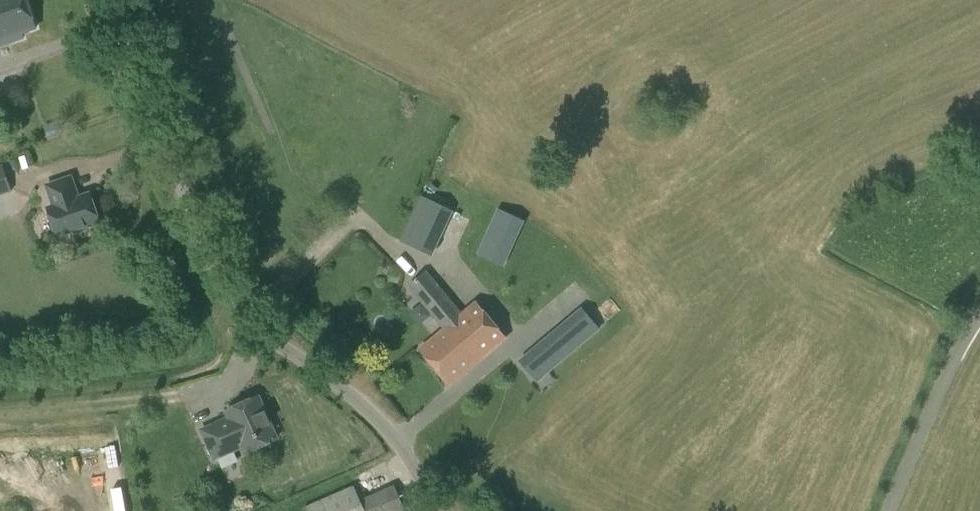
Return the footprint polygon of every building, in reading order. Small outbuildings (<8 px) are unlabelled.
[(24,39),(22,35),(36,30),(26,0),(0,0),(0,48),(24,39)] [(61,132),(58,121),(44,126),(47,137),(61,132)] [(0,166),(0,196),(13,192),(4,165),(0,166)] [(81,199),(73,178),(49,187),(56,208),(50,210),(60,237),(73,232),(74,235),(89,230),(88,227),(101,222),(92,195),(81,199)] [(432,256),(453,211),(422,197),(401,242),(432,256)] [(504,267),(525,221),(498,209),(477,254),(504,267)] [(434,282),(426,273),(408,287),(445,331),(421,350),(450,385),(505,340),(474,303),(460,314),(434,282)] [(583,341),(598,328),(579,305),(564,318),(583,341)] [(234,417),(203,431),(215,458),(246,445),(249,452),(277,440),(258,398),(231,410),(234,417)] [(304,510),(402,510),(405,510),(394,486),(360,500),(354,486),(303,509),(304,510)]
